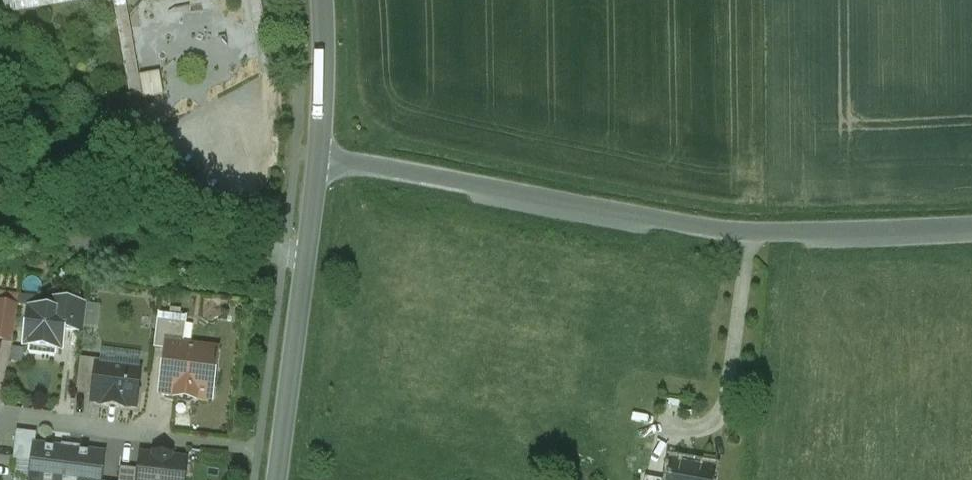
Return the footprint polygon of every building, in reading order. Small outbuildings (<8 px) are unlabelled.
[(5,12),(87,0),(3,0),(5,12)] [(129,0),(117,0),(131,96),(143,95),(129,0)] [(87,305),(55,301),(54,314),(65,315),(63,331),(83,333),(87,305)] [(0,306),(0,341),(13,343),(18,309),(0,306)] [(54,314),(29,311),(25,346),(61,350),(63,331),(65,315),(54,314)] [(182,317),(158,314),(154,350),(167,351),(167,348),(178,349),(182,317)] [(178,349),(167,348),(167,351),(162,392),(178,394),(177,398),(194,400),(194,396),(210,397),(215,354),(178,349)] [(99,365),(80,362),(76,394),(94,396),(97,366),(99,367),(99,365)] [(127,367),(110,365),(110,368),(99,367),(97,366),(94,396),(93,402),(135,407),(139,372),(127,370),(127,367)] [(62,446),(61,451),(35,448),(31,479),(39,479),(101,479),(103,456),(81,454),(82,448),(62,446)] [(156,457),(155,459),(142,457),(140,471),(139,479),(183,479),(185,462),(169,460),(169,458),(156,457)] [(671,465),(668,479),(712,479),(714,472),(671,465)] [(120,469),(119,479),(139,479),(140,471),(120,469)]
